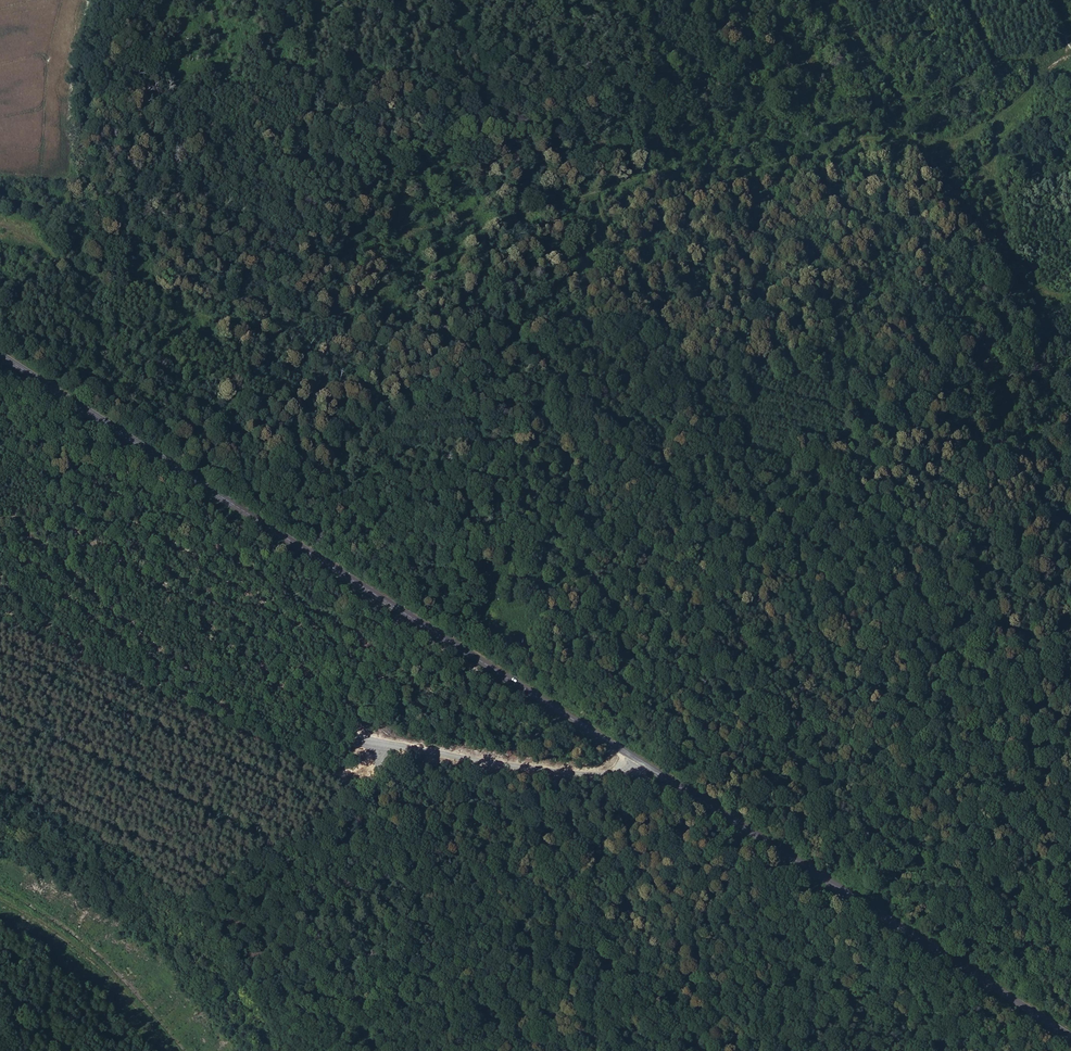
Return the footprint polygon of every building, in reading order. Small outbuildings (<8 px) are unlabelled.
[(529,596),(507,599),(508,611),(530,607),(529,596)]
